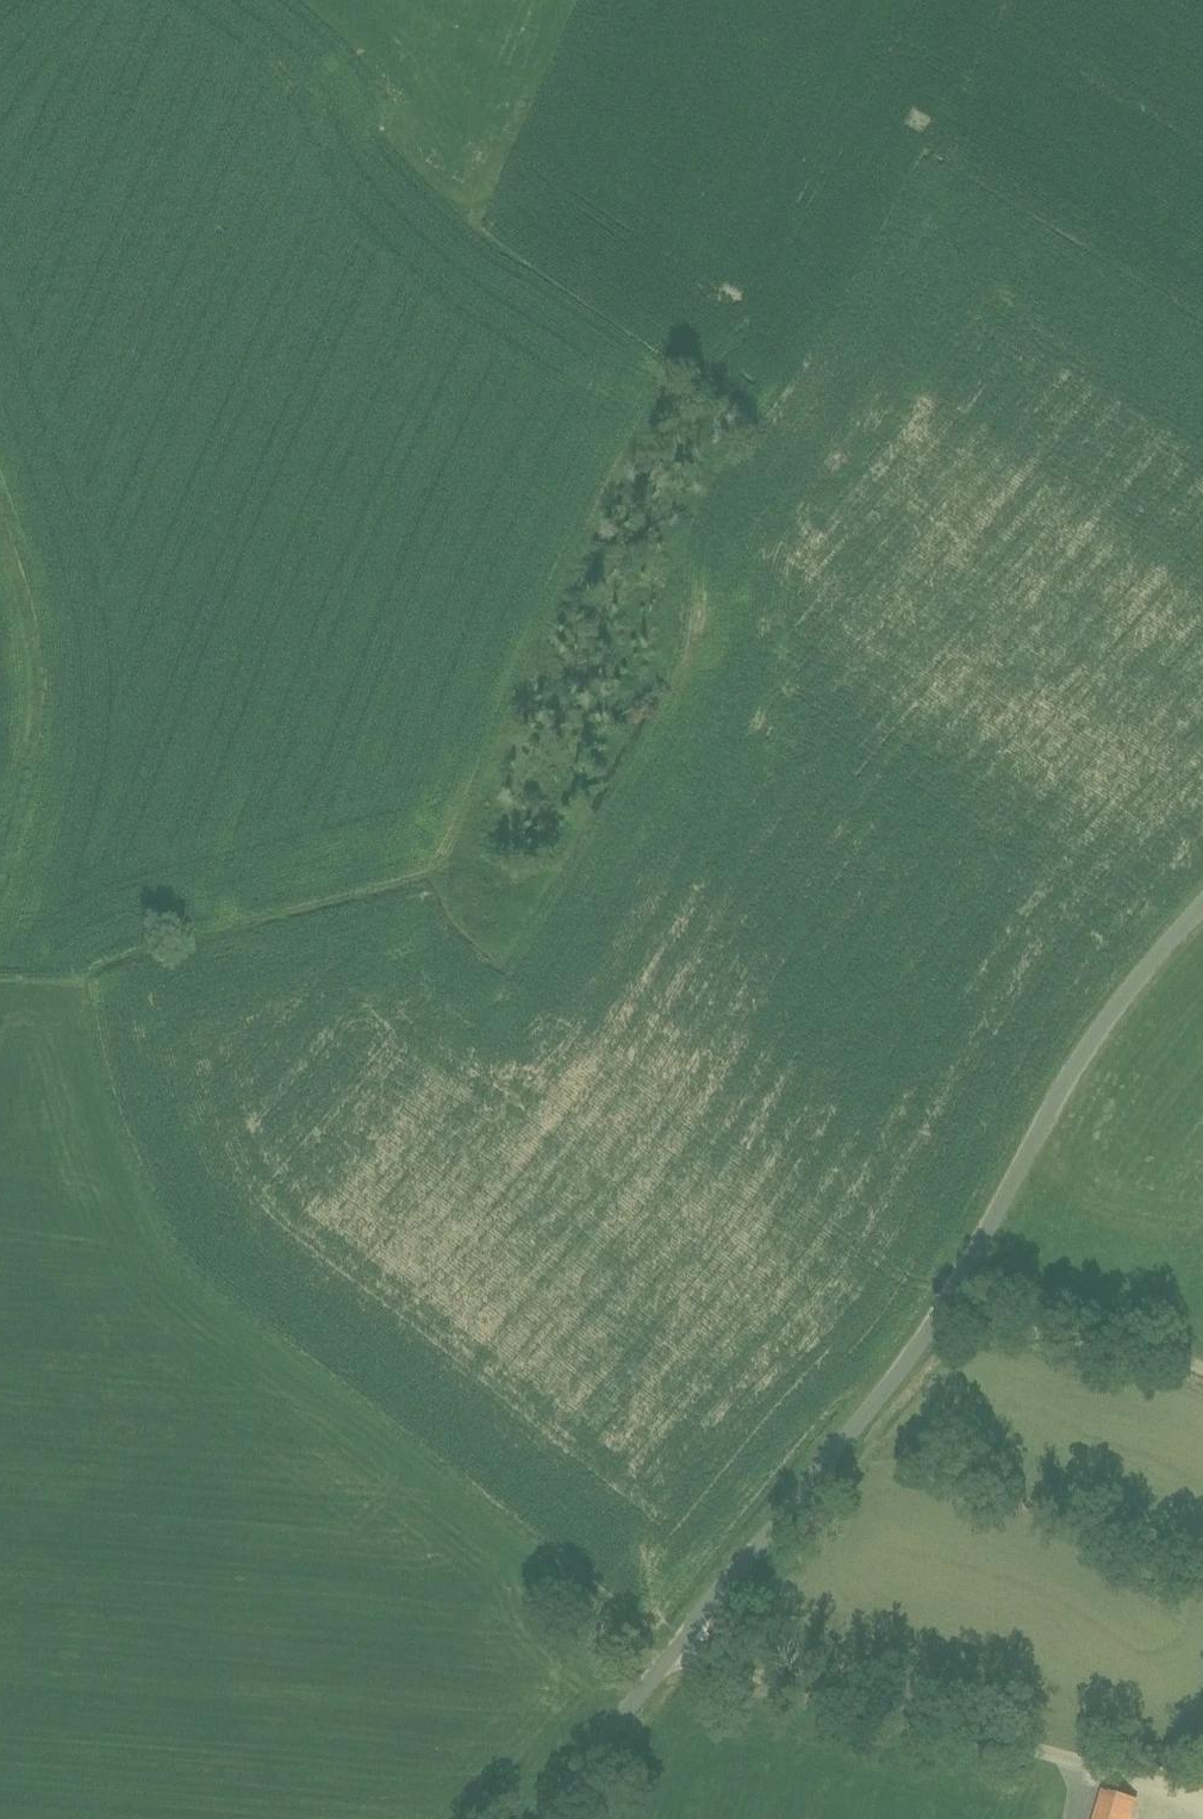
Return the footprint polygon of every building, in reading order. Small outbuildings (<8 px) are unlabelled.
[(1194,1725),(1202,1737),(1202,1718),(1194,1725)] [(1100,1818),(1136,1818),(1139,1805),(1105,1797),(1100,1818)]
